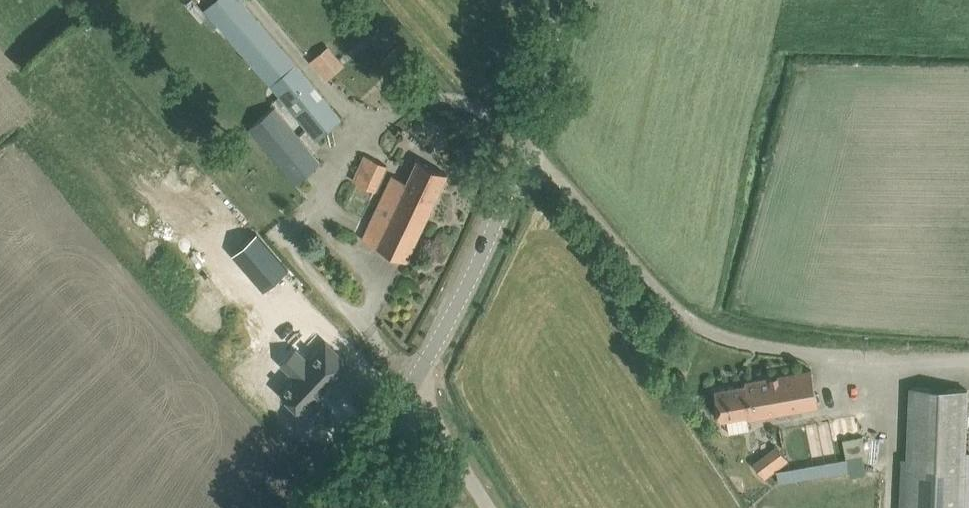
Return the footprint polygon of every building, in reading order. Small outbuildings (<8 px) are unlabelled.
[(316,140),(342,118),(296,63),(242,0),(214,0),(206,7),(316,140)] [(316,57),(311,61),(328,80),(333,75),(339,70),(323,51),(316,57)] [(276,107),(249,127),(295,183),(321,162),(276,107)] [(354,181),(376,192),(388,166),(366,155),(354,181)] [(419,159),(408,182),(392,175),(362,238),(407,259),(448,173),(419,159)] [(265,290),(289,269),(258,233),(233,253),(265,290)] [(332,381),(334,383),(352,364),(327,341),(309,360),(294,375),(293,377),(295,379),(282,392),(302,412),(332,381)] [(744,419),(819,406),(812,369),(746,381),(746,384),(715,389),(721,419),(743,415),(744,419)] [(968,389),(909,386),(904,507),(964,507),(968,389)] [(777,445),(754,463),(766,478),(789,460),(777,445)] [(846,458),(778,471),(781,483),(849,471),(846,458)]
